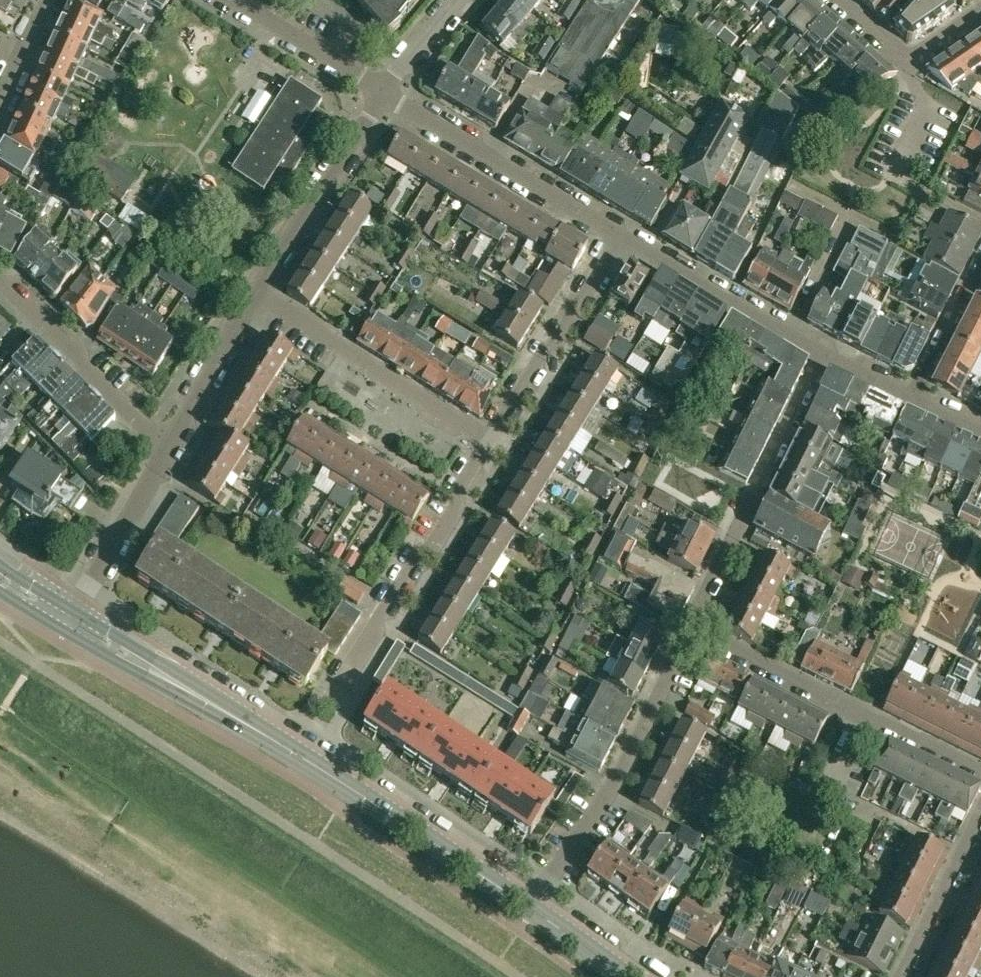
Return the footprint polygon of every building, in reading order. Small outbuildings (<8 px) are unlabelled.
[(6,13),(12,4),(6,0),(0,0),(0,9),(6,13)] [(103,15),(77,0),(71,0),(63,18),(105,38),(105,39),(112,42),(117,32),(99,24),(103,15)] [(106,13),(116,18),(125,3),(127,0),(117,0),(114,5),(112,3),(106,13)] [(170,0),(127,0),(125,3),(116,18),(117,19),(127,3),(142,12),(147,3),(162,13),(170,0)] [(366,14),(387,38),(400,26),(397,23),(406,13),(408,14),(419,0),(353,0),(366,14)] [(497,10),(518,28),(533,11),(521,0),(506,0),(497,10)] [(533,11),(542,0),(521,0),(533,11)] [(582,92),(641,0),(588,0),(545,69),(582,92)] [(580,4),(574,0),(567,0),(563,6),(573,14),(580,4)] [(767,9),(775,0),(749,0),(744,5),(751,11),(759,2),(767,9)] [(787,27),(810,0),(775,0),(767,9),(771,12),(763,21),(769,27),(777,18),(787,27)] [(795,51),(796,50),(802,41),(805,42),(828,15),(811,0),(810,0),(787,27),(796,35),(782,50),(789,56),(794,50),(795,51)] [(875,12),(886,0),(861,0),(875,12)] [(875,12),(890,26),(913,0),(886,0),(875,12)] [(909,10),(925,33),(941,21),(926,0),(918,0),(909,10)] [(941,21),(952,14),(949,11),(956,3),(953,0),(926,0),(941,21)] [(699,13),(702,10),(693,2),(678,20),(696,32),(706,19),(699,13)] [(568,22),(573,14),(563,6),(557,15),(568,22)] [(503,47),(511,37),(520,45),(527,36),(518,28),(497,10),(482,29),(503,47)] [(909,10),(893,28),(907,42),(912,43),(925,33),(909,10)] [(810,46),(819,54),(841,26),(828,15),(805,42),(802,41),(796,50),(795,51),(800,56),(810,46)] [(140,33),(144,25),(130,16),(125,24),(140,33)] [(86,50),(90,42),(101,48),(105,39),(105,38),(63,18),(55,36),(86,50)] [(712,44),(713,43),(717,38),(716,38),(722,31),(706,19),(696,32),(712,44)] [(655,44),(677,47),(679,29),(659,26),(655,44)] [(830,58),(835,63),(855,39),(841,26),(819,54),(812,62),(808,66),(815,72),(830,58)] [(722,31),(716,38),(717,38),(730,49),(738,40),(724,29),(722,31)] [(124,48),(138,54),(146,41),(133,33),(124,48)] [(958,49),(980,65),(980,35),(980,33),(958,49)] [(85,52),(86,50),(55,36),(46,54),(89,74),(105,82),(115,87),(120,76),(94,65),(98,57),(85,52)] [(465,66),(459,75),(449,69),(435,93),(455,105),(469,82),(466,79),(481,54),(481,55),(488,44),(478,36),(462,64),(465,66)] [(544,36),(538,45),(548,54),(555,44),(544,36)] [(848,79),(851,76),(871,52),(855,39),(835,63),(843,70),(841,73),(848,79)] [(124,48),(124,49),(116,44),(107,61),(127,73),(138,54),(124,48)] [(497,52),(488,44),(481,55),(489,62),(497,52)] [(533,56),(528,63),(536,68),(541,60),(543,61),(548,54),(538,45),(532,54),(533,56)] [(747,48),(740,56),(751,66),(759,58),(747,48)] [(941,61),(977,85),(980,88),(980,65),(958,49),(941,61)] [(867,90),(896,75),(871,52),(851,76),(867,90)] [(68,87),(73,78),(85,83),(89,74),(46,54),(37,73),(68,87)] [(742,64),(740,67),(748,72),(752,67),(752,66),(751,66),(745,61),(744,60),(742,64)] [(941,61),(928,70),(952,90),(956,87),(969,96),(970,94),(977,85),(941,61)] [(511,75),(524,82),(530,72),(517,64),(511,75)] [(757,70),(752,67),(748,72),(765,84),(772,75),(761,64),(757,70)] [(779,68),(768,82),(779,91),(790,77),(779,68)] [(63,98),(67,90),(68,87),(37,73),(28,92),(71,113),(76,103),(63,98)] [(329,117),(317,109),(322,101),(290,80),(231,171),(263,191),(269,183),(281,191),(329,117)] [(100,93),(108,98),(109,98),(115,87),(105,82),(100,93)] [(489,93),(469,82),(455,105),(475,117),(489,93)] [(970,94),(980,101),(980,100),(980,88),(977,85),(970,94)] [(783,94),(791,100),(799,95),(789,86),(783,94)] [(625,96),(623,94),(615,90),(609,100),(618,106),(625,96)] [(50,125),(54,116),(67,122),(71,113),(28,92),(20,111),(50,125)] [(722,207),(718,214),(718,213),(694,256),(715,268),(742,220),(743,220),(749,209),(752,204),(758,193),(757,192),(763,180),(769,169),(793,119),(799,109),(777,92),(749,148),(743,161),(731,182),(734,183),(721,207),(722,207)] [(496,129),(510,106),(489,93),(475,117),(496,129)] [(791,100),(802,109),(811,104),(799,95),(791,100)] [(530,99),(504,141),(538,162),(557,132),(573,107),(557,97),(549,110),(530,99)] [(104,106),(94,101),(83,119),(94,124),(104,106)] [(635,107),(628,103),(626,102),(617,116),(628,123),(631,118),(629,117),(635,107)] [(730,155),(743,161),(749,148),(736,141),(749,119),(720,103),(679,177),(708,193),(719,175),(730,155)] [(827,118),(811,104),(802,109),(818,122),(827,118)] [(47,133),(50,125),(20,111),(13,126),(55,148),(60,138),(47,133)] [(638,111),(636,115),(631,123),(647,132),(654,120),(638,111)] [(649,133),(656,137),(658,138),(664,129),(654,123),(649,133)] [(51,156),(55,148),(13,126),(4,146),(33,161),(39,164),(40,163),(34,159),(38,151),(51,156)] [(538,162),(560,175),(577,146),(586,131),(579,126),(573,135),(576,144),(557,132),(538,162)] [(963,126),(959,135),(969,140),(980,146),(980,135),(963,126)] [(560,175),(575,184),(591,156),(599,143),(585,135),(588,132),(586,131),(577,146),(560,175)] [(387,158),(409,171),(424,148),(401,134),(387,158)] [(575,184),(590,193),(606,165),(615,149),(620,142),(605,134),(600,144),(599,143),(591,156),(575,184)] [(679,138),(675,135),(665,149),(671,152),(679,138)] [(693,147),(679,138),(671,152),(683,161),(693,147)] [(980,147),(980,146),(969,140),(965,149),(977,154),(980,147)] [(74,156),(75,155),(78,148),(70,144),(67,152),(74,156)] [(39,164),(33,161),(4,146),(0,152),(0,158),(1,159),(0,161),(0,167),(28,183),(39,164)] [(409,171),(428,182),(443,160),(424,148),(409,171)] [(590,193),(604,202),(621,174),(630,159),(615,149),(606,165),(590,193)] [(965,174),(970,165),(947,153),(942,163),(965,174)] [(731,182),(743,161),(730,155),(719,175),(731,182)] [(87,181),(120,202),(121,203),(137,178),(103,156),(87,181)] [(63,180),(74,162),(66,157),(56,174),(55,175),(63,180)] [(604,202),(619,211),(643,170),(642,171),(637,167),(639,164),(630,159),(621,174),(604,202)] [(428,182),(448,194),(462,171),(443,160),(428,182)] [(619,211),(632,219),(649,191),(656,178),(643,170),(619,211)] [(482,183),(462,171),(448,194),(467,206),(482,183)] [(980,171),(963,204),(980,213),(980,172),(980,171)] [(3,191),(10,178),(0,172),(0,189),(3,191)] [(60,187),(63,180),(55,175),(56,174),(51,172),(39,193),(28,187),(27,188),(50,202),(54,195),(54,196),(60,187)] [(18,182),(10,178),(5,188),(12,192),(18,182)] [(650,229),(668,196),(665,194),(669,186),(656,178),(649,191),(632,219),(650,229)] [(467,206),(487,218),(501,195),(482,183),(467,206)] [(68,192),(60,187),(54,196),(63,200),(68,192)] [(36,217),(40,219),(50,202),(27,188),(23,197),(37,205),(36,217)] [(390,188),(384,197),(395,204),(400,195),(390,188)] [(785,192),(779,204),(799,214),(805,202),(785,192)] [(350,195),(337,216),(360,230),(373,210),(350,195)] [(487,218),(507,229),(521,206),(501,195),(487,218)] [(90,223),(98,210),(77,197),(69,210),(90,223)] [(378,206),(389,213),(395,204),(384,197),(378,206)] [(797,218),(830,234),(837,218),(805,202),(799,214),(797,218)] [(507,229),(528,242),(543,219),(521,206),(507,229)] [(679,207),(662,234),(661,237),(694,256),(718,213),(710,209),(703,221),(679,207)] [(948,212),(940,229),(931,224),(928,231),(971,253),(980,233),(980,228),(948,212)] [(11,258),(26,230),(18,226),(22,219),(11,213),(7,220),(0,232),(0,252),(11,258)] [(7,220),(11,213),(10,213),(7,219),(0,216),(0,232),(7,220)] [(429,213),(424,222),(434,228),(439,219),(429,213)] [(115,222),(106,215),(100,223),(109,230),(115,222)] [(337,216),(325,235),(347,250),(360,230),(337,216)] [(561,230),(543,219),(528,242),(536,247),(538,243),(549,249),(561,230)] [(777,233),(786,237),(793,224),(785,219),(777,233)] [(806,225),(796,219),(789,234),(799,239),(806,225)] [(734,280),(749,253),(751,251),(742,245),(754,226),(743,220),(742,220),(715,268),(734,280)] [(109,230),(107,232),(114,238),(122,227),(115,222),(109,230)] [(418,231),(428,237),(434,228),(424,222),(418,231)] [(122,227),(114,238),(125,246),(134,235),(123,226),(122,227)] [(38,228),(15,262),(27,273),(50,246),(53,241),(38,228)] [(588,245),(577,239),(561,229),(561,230),(549,249),(544,257),(548,259),(571,273),(588,245)] [(848,280),(838,300),(822,330),(832,336),(840,340),(855,310),(870,282),(877,269),(879,266),(889,246),(859,229),(850,247),(847,245),(838,262),(848,268),(843,278),(848,280)] [(924,259),(959,276),(971,253),(928,231),(924,237),(933,242),(924,259)] [(434,242),(443,247),(448,238),(439,233),(434,242)] [(325,235),(312,254),(335,269),(347,250),(325,235)] [(27,273),(40,286),(64,258),(53,249),(56,244),(53,241),(50,246),(27,273)] [(466,241),(461,250),(472,256),(477,246),(466,241)] [(409,262),(415,253),(405,246),(399,255),(409,262)] [(898,250),(889,246),(879,266),(888,271),(898,250)] [(166,265),(169,260),(170,258),(155,249),(151,257),(147,262),(161,271),(165,264),(166,265)] [(743,286),(759,295),(779,257),(764,249),(743,286)] [(461,250),(456,259),(467,265),(472,256),(461,250)] [(782,251),(779,257),(759,295),(790,312),(815,262),(808,258),(805,264),(782,251)] [(40,286),(55,300),(80,266),(67,253),(64,258),(40,286)] [(312,254),(300,274),(322,288),(335,269),(312,254)] [(404,271),(409,262),(399,255),(393,264),(404,271)] [(535,271),(530,280),(530,281),(532,282),(526,292),(550,307),(571,273),(548,259),(546,263),(555,269),(549,279),(535,271)] [(833,273),(843,278),(848,268),(838,262),(833,273)] [(502,263),(496,272),(506,278),(512,269),(502,263)] [(956,282),(927,267),(920,263),(910,282),(918,286),(947,300),(956,282)] [(158,277),(171,286),(179,273),(166,265),(165,264),(161,271),(158,277)] [(89,267),(60,304),(74,318),(102,279),(89,267)] [(629,267),(611,297),(629,308),(647,278),(629,267)] [(525,290),(530,281),(530,280),(512,269),(506,278),(515,284),(525,290)] [(878,286),(885,273),(877,269),(870,282),(878,286)] [(660,272),(642,301),(634,317),(642,322),(645,319),(652,323),(653,323),(676,282),(660,272)] [(191,282),(179,273),(171,286),(183,295),(191,282)] [(287,294),(309,308),(322,288),(300,274),(287,294)] [(115,291),(102,279),(74,318),(86,329),(93,327),(115,291)] [(201,288),(191,282),(183,295),(193,301),(201,288)] [(386,289),(385,288),(376,282),(370,291),(380,298),(386,289)] [(699,297),(676,282),(653,323),(652,323),(647,332),(663,341),(675,322),(682,326),(699,297)] [(840,340),(860,351),(889,294),(877,288),(878,286),(870,282),(855,310),(840,340)] [(390,291),(410,304),(411,304),(415,297),(411,294),(412,294),(403,288),(402,289),(394,284),(390,291)] [(937,319),(947,300),(918,286),(909,304),(937,319)] [(374,307),(380,298),(370,291),(364,301),(374,307)] [(484,308),(491,297),(482,291),(475,302),(484,308)] [(822,292),(807,322),(822,330),(838,300),(822,292)] [(520,294),(519,295),(507,314),(529,329),(542,309),(520,294)] [(874,324),(889,294),(860,351),(877,359),(897,319),(889,315),(883,328),(874,324)] [(427,304),(415,297),(411,304),(410,304),(407,308),(420,315),(427,304)] [(491,297),(484,308),(493,313),(500,303),(491,297)] [(681,387),(682,386),(726,313),(699,297),(682,326),(676,336),(686,342),(678,355),(668,349),(649,380),(661,388),(663,384),(672,390),(678,394),(681,387)] [(977,300),(966,321),(980,329),(980,302),(977,300)] [(110,349),(125,358),(153,314),(139,305),(136,309),(110,349)] [(97,341),(110,349),(136,309),(132,306),(127,314),(118,308),(97,341)] [(349,313),(349,314),(353,317),(354,316),(363,322),(367,316),(353,308),(349,313)] [(125,358),(138,367),(163,327),(160,325),(163,320),(153,314),(125,358)] [(494,334),(517,349),(529,329),(507,314),(494,334)] [(600,315),(593,325),(604,333),(611,323),(600,315)] [(714,343),(732,354),(748,326),(730,315),(714,343)] [(356,337),(363,322),(354,316),(353,317),(345,331),(356,337)] [(374,316),(359,339),(357,343),(379,356),(400,322),(399,321),(395,329),(374,316)] [(10,326),(0,318),(0,338),(10,326)] [(936,323),(927,318),(923,325),(916,321),(908,337),(892,367),(904,373),(912,370),(936,323)] [(453,324),(444,319),(437,330),(445,335),(447,332),(448,332),(453,324)] [(877,359),(892,367),(908,337),(916,321),(908,337),(899,333),(904,322),(897,319),(877,359)] [(955,342),(980,354),(980,351),(980,329),(966,321),(955,342)] [(420,334),(406,326),(400,322),(379,356),(398,368),(420,334)] [(461,330),(453,324),(448,332),(456,337),(461,330)] [(613,338),(604,333),(593,325),(583,340),(604,354),(613,339),(613,338)] [(732,354),(749,364),(766,337),(748,326),(732,354)] [(167,329),(163,327),(138,367),(152,376),(172,344),(162,338),(167,329)] [(263,333),(251,352),(280,370),(286,360),(293,364),(298,355),(263,333)] [(398,368),(417,380),(434,354),(424,347),(429,339),(420,334),(398,368)] [(618,336),(617,337),(607,354),(624,364),(635,347),(618,336)] [(772,366),(783,347),(766,337),(749,364),(767,375),(772,366)] [(478,339),(478,340),(472,349),(487,358),(493,348),(478,339)] [(0,388),(0,397),(3,400),(6,397),(48,354),(34,341),(12,364),(18,370),(4,385),(0,388)] [(955,342),(944,364),(969,376),(980,354),(955,342)] [(782,371),(773,387),(790,396),(807,362),(783,347),(772,366),(782,371)] [(506,356),(493,348),(487,358),(500,366),(506,356)] [(251,352),(240,370),(276,392),(276,391),(280,394),(285,386),(274,379),(280,370),(251,352)] [(33,384),(39,390),(61,367),(51,357),(48,354),(6,397),(12,403),(17,397),(19,399),(33,384)] [(417,380),(438,393),(461,356),(454,366),(434,354),(417,380)] [(642,375),(652,361),(641,354),(638,358),(633,354),(626,364),(642,375)] [(438,393),(457,405),(474,378),(480,368),(461,356),(438,393)] [(618,371),(595,357),(582,377),(605,391),(618,371)] [(958,397),(961,391),(969,376),(944,364),(934,384),(958,397)] [(38,407),(43,412),(74,380),(65,371),(61,367),(39,390),(47,398),(38,407)] [(457,405),(479,419),(492,389),(491,389),(496,380),(479,370),(480,368),(474,378),(457,405)] [(240,370),(229,387),(258,405),(264,396),(271,400),(276,392),(240,370)] [(829,371),(812,408),(832,419),(836,411),(845,415),(849,406),(839,401),(841,396),(832,392),(840,376),(829,371)] [(845,415),(861,423),(866,413),(859,409),(868,390),(840,376),(832,392),(841,396),(839,401),(849,406),(845,415)] [(582,377),(570,397),(593,411),(605,391),(582,377)] [(32,423),(40,431),(46,425),(60,410),(65,416),(88,393),(74,380),(43,412),(38,417),(32,423)] [(762,382),(753,400),(781,414),(790,396),(773,387),(762,382)] [(229,387),(218,405),(254,427),(259,419),(252,415),(258,405),(229,387)] [(635,400),(649,409),(656,398),(642,389),(635,400)] [(287,399),(298,405),(303,396),(293,390),(287,399)] [(889,436),(903,407),(868,390),(859,409),(866,413),(861,423),(889,436)] [(58,436),(52,443),(58,450),(101,406),(91,396),(88,393),(65,416),(72,423),(59,437),(58,436)] [(580,430),(593,411),(570,397),(557,416),(580,430)] [(753,400),(744,418),(773,432),(781,414),(753,400)] [(206,425),(217,431),(217,430),(235,442),(236,440),(242,431),(248,435),(254,427),(218,405),(206,425)] [(689,411),(678,405),(669,424),(680,429),(689,411)] [(79,457),(73,451),(87,437),(92,443),(102,451),(120,430),(112,423),(114,420),(101,407),(101,406),(58,450),(72,464),(79,457)] [(22,419),(11,408),(4,420),(0,417),(0,454),(22,419)] [(804,426),(839,446),(848,426),(832,419),(812,408),(804,426)] [(906,409),(892,438),(905,444),(900,455),(906,458),(907,455),(908,455),(925,418),(906,409)] [(667,416),(665,415),(655,410),(650,420),(661,427),(667,416)] [(290,411),(284,422),(292,427),(299,417),(290,411)] [(764,449),(773,432),(744,418),(744,419),(728,411),(723,421),(739,429),(735,435),(764,449)] [(27,418),(32,423),(38,417),(33,412),(27,418)] [(305,416),(287,445),(282,452),(290,457),(279,475),(290,482),(301,463),(324,427),(305,416)] [(568,450),(580,430),(557,416),(545,436),(568,450)] [(908,455),(924,463),(928,455),(927,454),(941,425),(925,418),(908,455)] [(657,435),(661,427),(650,420),(645,429),(657,435)] [(659,448),(668,452),(680,429),(669,424),(658,447),(657,446),(657,447),(659,448)] [(924,463),(941,471),(959,434),(941,425),(927,454),(928,455),(924,463)] [(313,462),(323,468),(342,438),(324,427),(301,463),(309,468),(313,462)] [(843,444),(857,451),(864,436),(850,429),(843,444)] [(217,431),(206,448),(242,471),(248,462),(241,458),(247,448),(236,440),(235,442),(217,430),(217,431)] [(834,447),(802,430),(794,447),(823,461),(826,454),(841,462),(845,455),(834,447)] [(941,471),(958,479),(976,442),(959,434),(941,471)] [(735,435),(727,453),(755,467),(764,449),(735,435)] [(545,436),(533,455),(556,470),(568,450),(545,436)] [(328,480),(337,485),(359,449),(342,438),(323,468),(333,474),(328,480)] [(959,520),(975,487),(980,475),(980,444),(976,442),(958,479),(970,485),(968,489),(972,491),(958,520),(959,520)] [(594,451),(620,467),(624,458),(599,443),(594,451)] [(652,462),(659,448),(657,447),(657,446),(654,445),(647,459),(637,454),(633,463),(644,469),(649,460),(652,462)] [(794,447),(786,463),(831,485),(834,478),(818,470),(823,461),(794,447)] [(206,448),(195,466),(225,484),(231,474),(238,478),(242,471),(206,448)] [(349,484),(359,490),(377,460),(359,449),(337,485),(345,491),(349,484)] [(718,471),(746,485),(755,467),(727,453),(718,471)] [(533,455),(521,475),(544,489),(556,470),(533,455)] [(880,456),(874,466),(882,471),(888,460),(883,457),(880,456)] [(9,485),(21,493),(43,507),(61,480),(27,458),(9,485)] [(105,469),(109,463),(102,459),(99,465),(105,469)] [(364,503),(372,507),(395,471),(377,460),(359,490),(368,496),(364,503)] [(633,463),(628,473),(626,477),(621,474),(617,481),(636,491),(642,479),(640,479),(644,469),(633,463)] [(786,463),(777,480),(822,501),(831,485),(786,463)] [(184,484),(220,506),(226,498),(219,493),(225,484),(195,466),(184,484)] [(385,506),(394,512),(412,482),(395,471),(372,507),(380,513),(385,506)] [(871,486),(878,491),(886,478),(877,473),(871,486)] [(894,473),(892,476),(888,484),(897,489),(902,477),(894,473)] [(521,475),(509,494),(532,509),(544,489),(521,475)] [(975,487),(959,520),(975,528),(978,529),(980,521),(980,510),(976,508),(980,498),(980,475),(975,487)] [(918,485),(902,477),(897,489),(912,497),(918,485)] [(777,480),(769,496),(814,518),(822,501),(777,480)] [(409,530),(431,494),(412,482),(394,512),(404,518),(400,524),(409,530)] [(932,493),(918,485),(912,497),(927,504),(932,493)] [(676,503),(655,490),(648,501),(670,513),(676,503)] [(623,499),(622,499),(611,493),(607,501),(619,509),(623,499)] [(496,515),(519,529),(532,509),(509,494),(496,515)] [(199,508),(179,496),(172,507),(192,519),(199,508)] [(753,528),(810,557),(814,559),(821,545),(832,540),(828,532),(831,527),(814,518),(769,496),(753,528)] [(931,506),(942,512),(946,504),(935,498),(931,506)] [(865,522),(871,506),(858,500),(851,515),(865,522)] [(613,519),(619,509),(607,501),(601,512),(613,519)] [(942,512),(954,518),(958,510),(946,504),(942,512)] [(635,510),(627,505),(626,505),(620,517),(629,522),(635,510)] [(185,529),(192,519),(172,507),(166,517),(185,529)] [(281,523),(286,515),(274,508),(269,516),(281,523)] [(860,542),(866,529),(862,527),(865,522),(851,515),(843,534),(860,542)] [(166,517),(159,527),(179,540),(185,529),(166,517)] [(620,517),(613,530),(622,534),(629,522),(620,517)] [(285,532),(298,540),(304,529),(291,522),(285,532)] [(514,537),(491,522),(479,543),(502,557),(514,537)] [(665,526),(660,535),(704,557),(713,538),(687,525),(682,534),(665,526)] [(152,538),(159,543),(160,541),(172,549),(179,540),(159,527),(152,538)] [(316,530),(308,543),(320,551),(328,537),(316,530)] [(599,558),(621,570),(636,542),(622,534),(613,530),(599,558)] [(601,540),(601,539),(590,534),(586,542),(596,549),(601,540)] [(695,575),(702,562),(704,557),(660,535),(656,544),(673,552),(668,562),(695,575)] [(136,578),(162,594),(192,614),(216,578),(172,549),(160,541),(159,543),(136,578)] [(336,542),(329,555),(338,561),(346,548),(336,542)] [(591,559),(596,549),(586,542),(580,553),(591,559)] [(479,543),(467,562),(489,576),(502,557),(479,543)] [(349,550),(342,563),(353,569),(360,557),(349,550)] [(796,571),(759,552),(749,572),(779,587),(784,577),(791,581),(796,571)] [(633,557),(626,571),(657,588),(654,593),(684,608),(695,589),(633,557)] [(467,562),(455,582),(477,596),(489,576),(467,562)] [(849,567),(849,568),(866,577),(863,583),(865,584),(864,586),(894,601),(895,602),(895,601),(873,590),(877,583),(884,586),(884,585),(885,583),(866,575),(849,567)] [(817,577),(837,586),(841,578),(822,568),(817,577)] [(858,592),(863,583),(866,577),(849,568),(841,583),(858,592)] [(749,572),(739,590),(777,609),(781,601),(774,597),(779,587),(749,572)] [(192,614),(224,635),(248,651),(272,615),(216,578),(192,614)] [(338,593),(358,605),(366,593),(346,580),(338,593)] [(455,582),(442,601),(465,615),(477,596),(455,582)] [(565,583),(559,593),(570,599),(575,589),(565,583)] [(877,583),(873,590),(895,601),(898,596),(899,594),(884,586),(877,583)] [(647,608),(671,620),(677,623),(684,608),(654,593),(652,598),(631,587),(624,600),(646,611),(647,608)] [(739,590),(730,609),(761,625),(766,615),(772,618),(777,609),(739,590)] [(570,599),(559,593),(554,602),(565,608),(570,599)] [(582,599),(576,603),(575,607),(577,610),(583,613),(588,609),(588,602),(582,599)] [(663,635),(669,624),(645,612),(646,611),(624,600),(634,606),(630,614),(642,621),(629,645),(653,657),(665,636),(663,635)] [(442,601),(430,621),(453,635),(465,615),(442,601)] [(362,615),(355,610),(342,602),(335,613),(355,625),(362,615)] [(720,628),(757,648),(762,638),(756,635),(761,625),(730,609),(720,628)] [(335,613),(329,623),(348,636),(355,625),(335,613)] [(316,643),(272,615),(248,651),(304,688),(327,653),(328,651),(316,643)] [(418,641),(440,655),(453,635),(430,621),(418,641)] [(342,646),(348,636),(329,623),(322,634),(342,646)] [(550,624),(544,635),(555,641),(561,630),(550,624)] [(565,637),(573,642),(574,640),(579,630),(571,625),(565,637)] [(327,653),(335,658),(342,646),(322,634),(316,643),(328,651),(327,653)] [(555,641),(544,635),(538,647),(549,653),(555,641)] [(862,649),(856,662),(815,642),(815,641),(805,636),(792,661),(803,667),(801,670),(851,694),(864,666),(864,665),(870,653),(862,649)] [(573,642),(565,637),(559,649),(567,653),(573,642)] [(397,642),(391,652),(399,657),(405,647),(397,642)] [(963,655),(976,661),(977,658),(977,650),(974,645),(969,642),(963,655)] [(643,678),(653,659),(653,657),(629,645),(619,665),(643,678)] [(410,655),(421,661),(426,653),(415,646),(410,655)] [(391,652),(385,662),(393,667),(399,657),(391,652)] [(421,661),(431,668),(436,659),(426,653),(421,661)] [(697,681),(719,692),(732,666),(710,655),(697,681)] [(953,676),(968,683),(977,666),(962,658),(953,676)] [(446,666),(436,659),(431,668),(441,674),(446,666)] [(558,663),(547,659),(538,676),(548,681),(558,663)] [(387,676),(393,667),(385,662),(379,671),(387,676)] [(632,698),(643,678),(619,665),(608,686),(632,698)] [(441,674),(451,680),(457,672),(446,666),(441,674)] [(719,692),(736,701),(750,675),(732,666),(719,692)] [(528,682),(533,673),(521,667),(517,675),(528,682)] [(373,681),(381,687),(387,676),(379,671),(373,681)] [(451,680),(462,687),(467,678),(457,672),(451,680)] [(903,672),(884,711),(903,720),(919,690),(908,684),(912,677),(903,672)] [(523,692),(528,682),(517,675),(507,694),(518,700),(522,691),(523,692)] [(548,682),(548,681),(538,676),(528,693),(539,699),(539,698),(546,702),(553,689),(547,686),(549,682),(548,682)] [(745,720),(746,721),(743,728),(750,732),(749,734),(773,687),(754,677),(738,708),(749,713),(745,720)] [(462,687),(472,693),(477,684),(467,678),(462,687)] [(634,705),(591,682),(582,699),(625,722),(634,705)] [(472,693),(482,699),(487,691),(477,684),(472,693)] [(792,697),(773,687),(749,734),(757,738),(756,741),(766,746),(771,734),(762,729),(766,722),(776,728),(792,697)] [(941,692),(932,688),(928,695),(919,690),(903,720),(922,730),(941,692)] [(442,727),(387,689),(363,724),(419,761),(442,727)] [(482,699),(492,706),(497,697),(487,691),(482,699)] [(922,730),(940,739),(956,709),(945,703),(948,696),(941,692),(922,730)] [(530,715),(539,699),(528,693),(519,709),(530,715)] [(492,706),(502,712),(507,703),(497,697),(492,706)] [(783,740),(791,744),(810,706),(792,697),(776,728),(786,733),(783,740)] [(566,712),(566,713),(616,740),(625,722),(582,699),(573,716),(566,712)] [(518,710),(507,703),(502,712),(514,719),(519,711),(519,709),(518,710)] [(690,703),(684,714),(702,724),(708,712),(690,703)] [(814,747),(830,716),(810,706),(791,744),(799,748),(803,742),(814,747)] [(966,714),(956,709),(940,739),(960,748),(979,711),(970,707),(966,714)] [(979,711),(960,748),(978,758),(980,751),(980,707),(979,711)] [(518,737),(530,715),(519,709),(519,711),(514,719),(508,730),(518,737)] [(716,717),(708,712),(702,724),(709,729),(716,717)] [(566,713),(557,730),(607,757),(616,740),(566,713)] [(705,734),(681,721),(671,743),(695,755),(705,734)] [(419,761),(450,782),(474,798),(498,764),(442,727),(419,761)] [(565,757),(598,774),(607,757),(557,730),(554,729),(549,739),(569,749),(565,757)] [(888,742),(868,783),(875,786),(881,774),(894,780),(908,751),(888,742)] [(671,743),(660,763),(684,776),(695,755),(671,743)] [(926,760),(908,751),(894,780),(905,785),(891,813),(898,817),(901,811),(926,760)] [(735,775),(739,765),(729,760),(723,770),(735,775)] [(944,769),(926,760),(901,811),(907,814),(918,792),(930,797),(944,769)] [(660,763),(650,784),(674,796),(684,776),(660,763)] [(530,836),(547,811),(553,801),(498,764),(474,798),(530,836)] [(962,778),(944,769),(930,797),(941,803),(935,816),(941,819),(962,778)] [(730,786),(735,775),(723,770),(718,779),(730,786)] [(575,774),(569,783),(577,788),(583,779),(575,774)] [(980,787),(962,778),(941,819),(938,825),(945,829),(954,810),(967,816),(980,787)] [(569,783),(562,792),(571,798),(577,788),(569,783)] [(639,805),(663,817),(674,796),(650,784),(639,805)] [(562,792),(556,803),(564,808),(571,798),(562,792)] [(564,808),(556,803),(553,801),(547,811),(557,818),(564,808)] [(722,809),(719,808),(711,803),(706,812),(717,818),(722,809)] [(644,836),(653,824),(629,812),(623,821),(644,836)] [(712,828),(717,818),(706,812),(701,822),(712,828)] [(682,857),(688,860),(695,851),(701,837),(680,827),(674,839),(690,847),(682,857)] [(650,854),(647,858),(654,863),(672,838),(670,836),(659,836),(647,852),(650,854)] [(947,854),(917,839),(912,849),(905,846),(900,855),(938,873),(947,854)] [(608,842),(588,871),(590,873),(587,876),(598,884),(601,881),(609,886),(627,862),(630,857),(608,842)] [(904,866),(899,877),(929,892),(938,873),(900,855),(897,863),(904,866)] [(650,870),(654,863),(647,858),(642,865),(639,863),(636,868),(627,862),(609,886),(629,900),(650,870)] [(676,859),(662,879),(650,870),(629,900),(630,901),(628,905),(639,912),(641,909),(650,915),(670,885),(677,875),(684,865),(676,859)] [(972,889),(980,894),(980,871),(972,889)] [(874,888),(882,892),(920,911),(929,892),(899,877),(894,887),(886,883),(878,879),(874,888)] [(808,890),(790,883),(786,894),(791,897),(790,901),(801,906),(808,890)] [(963,908),(980,917),(980,894),(972,889),(963,908)] [(879,915),(910,930),(920,911),(882,892),(877,901),(884,904),(879,915)] [(804,909),(822,918),(830,902),(811,893),(804,909)] [(685,900),(665,937),(685,947),(704,910),(685,900)] [(852,911),(863,915),(866,908),(855,903),(852,911)] [(954,927),(980,940),(980,917),(963,908),(954,927)] [(723,921),(715,916),(711,922),(701,917),(704,911),(704,910),(685,947),(704,958),(723,921)] [(849,922),(845,930),(894,955),(904,934),(868,916),(862,928),(849,922)] [(705,968),(723,976),(724,976),(742,942),(745,936),(746,934),(745,933),(747,929),(739,926),(732,941),(730,945),(720,939),(705,968)] [(945,946),(980,963),(980,953),(979,952),(980,948),(980,940),(954,927),(945,946)] [(847,958),(883,976),(894,955),(845,930),(840,939),(853,946),(847,958)] [(756,957),(748,953),(750,950),(755,938),(746,934),(745,936),(742,942),(724,976),(747,976),(756,957)] [(936,964),(962,976),(967,976),(970,970),(977,973),(980,965),(980,963),(945,946),(936,964)] [(819,974),(829,955),(821,951),(815,963),(813,961),(809,969),(819,974)] [(773,966),(756,957),(747,976),(768,976),(773,966)] [(794,973),(783,968),(785,965),(776,960),(773,966),(768,976),(793,976),(794,973)] [(930,976),(962,976),(936,964),(930,976)]
